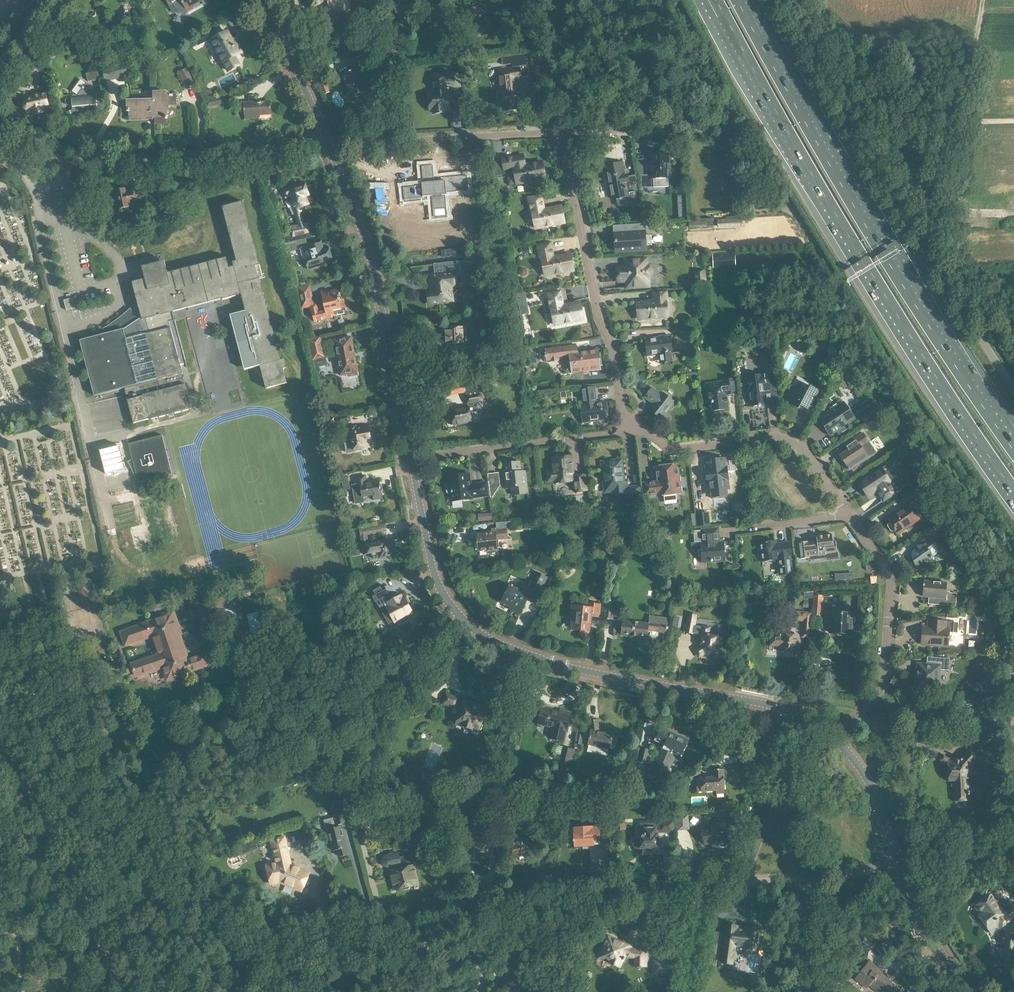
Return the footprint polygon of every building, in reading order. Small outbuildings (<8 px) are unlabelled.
[(170,6),(174,4),(179,14),(186,10),(187,12),(193,9),(192,6),(201,1),(200,0),(166,0),(170,6)] [(325,16),(343,13),(345,9),(344,3),(341,1),(338,1),(338,0),(310,0),(312,11),(321,9),(321,13),(324,12),(325,16)] [(409,17),(402,2),(393,7),(400,21),(409,17)] [(58,9),(55,12),(55,16),(58,19),(63,19),(65,16),(65,11),(62,9),(58,9)] [(198,36),(193,38),(197,46),(212,38),(219,53),(224,61),(229,71),(239,66),(234,57),(242,52),(235,39),(232,40),(228,32),(217,37),(216,36),(212,29),(205,32),(198,36)] [(140,55),(150,51),(148,45),(138,48),(140,55)] [(21,57),(24,65),(39,60),(35,49),(28,51),(29,55),(21,57)] [(356,54),(358,61),(371,55),(369,49),(368,49),(356,54)] [(374,63),(371,55),(358,61),(361,68),(374,63)] [(502,58),(503,66),(512,65),(528,63),(533,62),(527,55),(526,55),(511,57),(502,58)] [(98,70),(98,71),(100,78),(101,82),(129,76),(128,71),(126,63),(103,68),(103,69),(98,70)] [(502,107),(504,106),(505,108),(506,108),(506,111),(517,109),(517,106),(522,105),(519,88),(518,88),(517,79),(521,79),(521,77),(530,76),(529,65),(519,67),(519,68),(499,71),(501,90),(500,90),(502,107)] [(195,84),(187,68),(179,72),(186,88),(195,84)] [(342,75),(345,82),(351,98),(363,93),(365,99),(373,96),(370,88),(373,87),(370,80),(367,81),(364,72),(358,75),(356,69),(342,75)] [(86,74),(88,81),(100,78),(98,71),(86,74)] [(430,109),(434,109),(434,113),(445,112),(445,109),(450,109),(449,91),(448,91),(447,87),(460,86),(459,72),(438,74),(439,82),(434,82),(434,92),(429,93),(430,109)] [(73,110),(71,110),(74,118),(79,116),(80,117),(99,109),(97,104),(98,104),(97,94),(96,94),(97,93),(97,92),(96,91),(94,89),(93,87),(91,85),(89,84),(86,82),(77,95),(71,96),(69,97),(67,98),(65,101),(66,103),(67,105),(70,106),(72,106),(73,110)] [(154,94),(154,96),(154,119),(155,119),(156,124),(167,124),(167,119),(168,119),(167,105),(176,104),(176,94),(167,95),(167,93),(154,94)] [(24,101),(23,102),(23,104),(23,106),(25,109),(26,110),(27,110),(28,114),(30,113),(31,116),(47,112),(47,111),(51,110),(46,94),(40,96),(39,94),(24,98),(24,101)] [(236,100),(235,94),(206,101),(208,107),(236,100)] [(128,114),(130,114),(130,120),(154,119),(154,96),(146,96),(146,101),(127,102),(128,114)] [(249,103),(244,104),(245,119),(259,118),(259,116),(271,115),(270,102),(257,103),(257,96),(249,97),(249,103)] [(654,165),(652,165),(652,175),(644,175),(643,159),(636,160),(638,175),(640,188),(669,187),(669,179),(670,179),(672,178),(673,176),(673,174),(673,173),(672,171),(671,170),(670,170),(668,170),(668,154),(654,154),(654,165)] [(502,163),(493,165),(495,177),(506,174),(506,173),(507,173),(510,186),(517,184),(517,183),(519,183),(521,183),(522,183),(524,183),(525,182),(528,181),(529,182),(531,182),(532,181),(534,180),(537,180),(539,180),(540,180),(542,179),(543,179),(545,178),(542,162),(525,165),(524,155),(503,158),(501,159),(502,163)] [(272,161),(261,163),(262,171),(274,169),(272,161)] [(623,163),(605,166),(608,179),(609,179),(613,199),(616,198),(618,207),(638,203),(638,200),(636,192),(639,191),(637,178),(637,175),(628,177),(628,176),(625,176),(623,163)] [(423,186),(404,188),(405,199),(425,197),(425,196),(432,195),(434,209),(446,208),(445,194),(446,194),(446,192),(468,190),(467,176),(440,179),(441,182),(434,182),(433,166),(422,167),(424,183),(422,183),(423,186)] [(291,202),(293,208),(290,209),(292,215),(295,214),(298,225),(292,226),(294,236),(295,237),(301,236),(305,235),(306,235),(304,224),(305,224),(301,212),(302,212),(301,208),(309,205),(306,197),(310,196),(304,182),(290,188),(290,187),(283,190),(286,199),(289,198),(291,202)] [(112,197),(114,206),(118,204),(119,210),(129,208),(130,213),(143,210),(141,202),(136,203),(133,191),(127,192),(126,189),(115,191),(116,196),(112,197)] [(561,224),(562,223),(564,223),(563,221),(564,219),(564,217),(563,216),(562,215),(561,206),(544,210),(541,193),(540,193),(541,196),(530,198),(529,196),(528,196),(532,213),(533,212),(536,228),(538,228),(539,228),(541,228),(543,228),(544,227),(546,226),(548,226),(550,226),(551,226),(552,225),(556,224),(557,225),(559,225),(561,224)] [(158,204),(150,194),(144,199),(152,208),(158,204)] [(86,338),(76,341),(76,343),(80,342),(94,394),(102,392),(119,388),(124,387),(127,400),(133,424),(133,425),(192,410),(190,405),(185,385),(182,375),(181,369),(169,323),(175,322),(176,322),(176,320),(174,312),(222,300),(222,301),(237,297),(236,296),(241,295),(246,311),(230,315),(245,370),(260,366),(266,388),(266,389),(287,384),(284,370),(287,369),(285,360),(281,361),(257,267),(260,266),(260,265),(243,202),(222,208),(237,263),(233,264),(234,268),(229,269),(226,258),(168,274),(165,261),(159,262),(142,267),(144,276),(145,280),(143,280),(133,283),(142,317),(138,319),(131,325),(128,326),(122,317),(114,323),(107,327),(105,329),(95,334),(90,336),(88,337),(86,338)] [(742,226),(741,218),(717,220),(717,228),(742,226)] [(617,241),(615,241),(616,252),(646,250),(646,245),(652,245),(651,235),(645,236),(644,224),(629,225),(629,233),(617,234),(617,241)] [(284,239),(287,247),(307,243),(305,235),(301,236),(295,237),(284,239)] [(550,241),(549,241),(550,243),(538,245),(538,243),(537,243),(541,260),(542,260),(545,276),(547,275),(548,276),(550,276),(551,275),(553,274),(555,274),(557,274),(559,274),(560,274),(561,273),(565,272),(566,272),(568,272),(570,272),(571,271),(573,271),(570,254),(553,257),(550,241)] [(304,263),(306,262),(308,269),(333,261),(329,250),(324,252),(321,243),(303,248),(299,249),(304,263)] [(443,257),(451,256),(450,249),(442,250),(443,257)] [(712,254),(713,268),(737,267),(735,252),(712,254)] [(650,280),(649,278),(652,277),(653,276),(654,274),(655,272),(654,270),(653,268),(651,267),(649,267),(649,266),(647,266),(646,259),(624,261),(625,267),(617,268),(618,282),(626,281),(626,288),(648,287),(648,280),(650,280)] [(460,262),(443,264),(444,274),(429,276),(430,284),(429,284),(430,293),(427,294),(429,305),(453,302),(450,282),(462,280),(460,262)] [(521,268),(519,271),(519,275),(522,276),(526,276),(528,273),(527,270),(524,268),(521,268)] [(706,271),(694,271),(695,285),(707,284),(706,271)] [(334,315),(346,312),(343,300),(340,300),(338,290),(322,294),(325,310),(318,312),(316,305),(315,305),(310,285),(297,288),(301,310),(311,308),(314,321),(334,316),(334,315)] [(571,322),(574,321),(576,322),(577,322),(579,321),(580,320),(582,320),(582,318),(582,316),(582,315),(581,313),(581,312),(579,303),(562,306),(559,290),(558,290),(559,292),(548,295),(547,292),(547,293),(550,309),(551,309),(553,317),(552,319),(552,320),(553,322),(554,323),(554,325),(556,325),(558,325),(559,325),(561,325),(562,324),(565,323),(566,324),(568,324),(569,323),(571,322)] [(654,293),(653,293),(654,302),(637,303),(638,312),(637,313),(637,315),(637,316),(638,318),(638,320),(640,320),(642,320),(643,320),(645,320),(646,319),(650,319),(651,319),(653,320),(654,319),(656,318),(659,318),(660,319),(662,319),(663,319),(665,318),(666,318),(665,302),(666,302),(666,292),(665,292),(665,293),(654,294),(654,293)] [(78,307),(76,297),(64,300),(67,310),(78,307)] [(441,322),(440,315),(429,316),(430,323),(441,322)] [(463,327),(458,328),(458,327),(456,326),(453,326),(452,328),(446,329),(447,345),(464,343),(463,336),(464,336),(463,327)] [(321,336),(309,339),(307,339),(313,361),(327,357),(321,336)] [(670,336),(645,339),(647,357),(659,356),(660,363),(663,363),(672,362),(671,354),(670,336)] [(351,338),(334,341),(341,376),(358,373),(351,338)] [(576,346),(545,350),(546,362),(569,359),(569,361),(566,361),(567,370),(570,370),(571,374),(584,372),(584,375),(590,375),(590,372),(601,370),(600,366),(602,366),(600,354),(598,354),(598,350),(577,353),(576,346)] [(858,355),(854,348),(846,354),(850,360),(858,355)] [(872,374),(879,384),(882,382),(884,380),(878,370),(875,372),(872,374)] [(778,399),(774,371),(755,373),(755,375),(747,376),(747,377),(745,377),(747,391),(749,391),(751,407),(767,405),(766,401),(778,399)] [(841,380),(847,377),(842,371),(837,373),(841,380)] [(705,383),(707,402),(711,402),(712,411),(728,409),(726,395),(737,394),(735,378),(723,379),(723,381),(705,383)] [(469,408),(448,412),(449,418),(452,417),(454,425),(472,421),(470,413),(475,412),(474,403),(483,401),(481,394),(480,394),(480,392),(485,391),(483,383),(465,386),(466,395),(467,395),(467,396),(465,396),(467,405),(468,404),(469,408)] [(788,393),(791,394),(787,403),(799,409),(801,403),(811,408),(820,391),(810,386),(806,384),(803,389),(795,385),(795,387),(791,385),(788,393)] [(662,420),(676,403),(662,391),(661,393),(653,387),(644,398),(652,404),(648,409),(662,420)] [(580,406),(583,427),(584,427),(583,424),(606,421),(606,424),(607,424),(605,403),(596,404),(594,388),(580,390),(582,406),(580,406)] [(818,419),(830,436),(836,432),(839,435),(848,429),(845,426),(853,420),(846,410),(849,408),(844,401),(837,406),(836,403),(829,408),(831,410),(818,419)] [(865,424),(876,416),(870,406),(858,414),(865,424)] [(328,419),(338,417),(340,417),(339,410),(327,412),(328,419)] [(874,419),(875,420),(877,424),(884,419),(887,418),(883,412),(880,414),(874,419)] [(351,421),(349,415),(340,417),(338,417),(339,424),(351,421)] [(350,434),(344,435),(346,442),(348,441),(350,452),(353,451),(370,448),(369,443),(371,443),(370,438),(371,435),(370,433),(368,430),(368,427),(356,429),(355,426),(349,427),(350,434)] [(847,451),(840,456),(850,470),(852,469),(854,472),(861,467),(859,465),(869,458),(877,453),(871,444),(863,432),(844,445),(847,451)] [(162,435),(129,444),(138,483),(172,474),(162,435)] [(125,469),(120,446),(100,451),(106,474),(125,469)] [(573,481),(574,492),(587,491),(585,475),(574,477),(571,456),(551,458),(553,471),(546,472),(547,481),(554,481),(554,483),(573,481)] [(712,465),(705,466),(708,491),(711,491),(711,499),(726,497),(725,489),(728,489),(727,478),(729,477),(728,461),(725,461),(725,459),(712,460),(712,465)] [(510,488),(511,496),(529,494),(526,470),(522,471),(521,461),(503,463),(506,488),(510,488)] [(624,483),(621,461),(602,463),(606,493),(612,492),(613,500),(623,499),(623,502),(642,500),(640,485),(628,487),(628,483),(624,483)] [(675,494),(681,494),(677,465),(655,467),(657,482),(643,484),(645,496),(659,494),(659,496),(663,496),(664,502),(676,500),(675,494)] [(881,468),(859,483),(868,497),(877,491),(883,501),(896,492),(890,482),(893,480),(887,471),(884,473),(881,468)] [(474,499),(489,497),(488,481),(472,483),(471,473),(447,476),(448,483),(447,483),(446,485),(446,493),(449,494),(450,502),(474,499)] [(351,489),(348,475),(341,477),(344,490),(351,489)] [(365,503),(364,498),(373,496),(373,498),(382,496),(381,492),(383,491),(382,484),(380,485),(379,481),(367,484),(365,475),(354,477),(355,484),(351,485),(355,504),(365,503)] [(927,495),(920,485),(909,493),(915,503),(927,495)] [(137,486),(109,493),(121,549),(143,546),(141,538),(161,534),(163,542),(177,539),(170,502),(141,508),(137,486)] [(501,486),(489,487),(491,499),(501,486)] [(895,530),(895,531),(898,535),(900,534),(899,533),(906,528),(907,528),(912,524),(913,523),(919,519),(908,503),(886,518),(890,523),(888,525),(887,526),(891,531),(892,532),(895,530)] [(589,506),(577,507),(578,515),(590,514),(589,506)] [(709,525),(708,513),(696,515),(697,526),(709,525)] [(696,526),(695,514),(688,514),(689,526),(696,526)] [(939,537),(948,526),(944,520),(933,528),(939,537)] [(386,524),(359,530),(360,535),(360,537),(362,546),(363,546),(364,554),(374,553),(375,558),(381,557),(381,558),(383,558),(386,557),(387,557),(387,556),(394,555),(393,554),(395,553),(394,549),(392,548),(391,540),(378,543),(370,545),(369,539),(368,539),(367,535),(387,531),(386,524)] [(498,540),(509,539),(507,528),(498,529),(498,528),(491,528),(491,532),(476,534),(478,552),(498,550),(498,548),(499,548),(498,540)] [(700,558),(702,557),(702,563),(725,561),(723,543),(719,544),(718,529),(701,530),(693,531),(695,543),(701,542),(701,550),(699,550),(697,552),(698,556),(700,558)] [(799,543),(794,543),(795,556),(800,555),(801,559),(808,558),(809,558),(809,557),(819,556),(819,553),(825,552),(825,554),(837,552),(837,551),(836,542),(833,542),(832,534),(816,536),(817,542),(808,543),(808,542),(799,543)] [(914,562),(915,568),(934,562),(932,557),(934,556),(936,554),(938,551),(938,549),(936,546),(935,544),(936,544),(931,537),(914,548),(915,549),(913,551),(911,554),(911,557),(913,559),(915,561),(914,562)] [(775,541),(759,543),(761,562),(776,560),(777,560),(779,576),(793,574),(791,556),(789,543),(775,544),(775,541)] [(593,566),(593,567),(600,568),(608,569),(609,555),(594,554),(593,566)] [(106,570),(98,567),(95,574),(103,577),(106,570)] [(534,602),(539,592),(547,577),(536,571),(528,586),(520,581),(516,590),(506,585),(503,593),(506,595),(502,602),(511,606),(510,608),(520,613),(527,599),(534,602)] [(924,585),(923,585),(923,587),(924,587),(923,597),(933,598),(932,605),(956,607),(957,594),(946,593),(947,583),(924,581),(924,585)] [(383,584),(371,591),(377,601),(389,623),(412,611),(404,597),(403,598),(401,595),(392,601),(388,595),(389,594),(383,584)] [(823,595),(814,595),(813,615),(821,616),(823,595)] [(606,600),(604,616),(604,619),(613,620),(615,601),(606,600)] [(572,607),(572,616),(570,627),(573,627),(573,629),(581,630),(581,634),(588,635),(590,616),(598,617),(599,605),(587,604),(587,608),(572,607)] [(829,632),(836,633),(837,635),(844,636),(845,633),(851,634),(852,624),(855,622),(855,618),(853,616),(852,616),(853,614),(847,614),(847,606),(833,606),(832,613),(830,613),(830,616),(829,632)] [(867,611),(871,616),(875,612),(872,607),(867,611)] [(164,669),(168,681),(187,674),(188,675),(189,674),(189,672),(211,665),(206,652),(189,658),(182,636),(183,635),(175,611),(146,621),(147,622),(120,632),(125,646),(152,637),(158,655),(132,664),(137,679),(164,669)] [(795,611),(795,616),(795,621),(803,621),(802,637),(810,638),(812,612),(795,611)] [(693,634),(693,633),(702,634),(700,647),(695,651),(699,657),(704,653),(713,655),(716,660),(722,655),(719,650),(721,637),(707,635),(709,628),(694,625),(696,615),(689,614),(689,615),(687,614),(684,630),(687,630),(686,633),(693,634)] [(647,638),(648,631),(666,633),(668,618),(650,616),(649,621),(649,624),(623,621),(621,635),(647,638)] [(929,627),(923,627),(922,644),(949,646),(950,632),(958,633),(958,623),(929,621),(929,627)] [(769,645),(779,646),(779,650),(797,651),(798,635),(780,634),(779,636),(770,635),(769,645)] [(917,663),(915,687),(940,688),(941,670),(949,670),(950,659),(927,657),(927,664),(917,663)] [(438,669),(434,663),(425,670),(429,676),(438,669)] [(457,708),(461,709),(455,724),(463,727),(463,728),(464,730),(469,731),(471,730),(478,732),(479,730),(481,729),(483,725),(482,723),(484,716),(486,715),(488,711),(486,709),(487,708),(464,700),(463,701),(460,700),(460,698),(446,693),(443,704),(457,708)] [(550,739),(564,742),(571,712),(563,711),(563,713),(542,708),(538,725),(552,728),(550,739)] [(588,743),(589,744),(587,752),(607,756),(608,749),(610,749),(615,750),(618,736),(613,735),(599,732),(597,719),(590,720),(591,730),(588,729),(586,737),(590,738),(588,743)] [(653,770),(667,776),(676,755),(682,757),(689,740),(661,728),(656,739),(663,742),(662,744),(661,743),(660,747),(662,748),(653,770)] [(968,728),(941,735),(943,743),(961,739),(962,741),(968,743),(972,742),(970,734),(977,733),(976,728),(968,729),(968,728)] [(560,761),(571,764),(574,749),(563,747),(560,761)] [(650,750),(641,748),(638,762),(647,764),(650,750)] [(949,760),(944,755),(939,760),(948,768),(948,781),(953,780),(954,801),(969,800),(967,768),(972,763),(973,763),(979,757),(970,750),(961,760),(949,760)] [(557,778),(557,779),(556,784),(568,786),(570,766),(559,766),(558,771),(557,772),(557,778)] [(701,773),(697,767),(677,781),(679,783),(682,781),(684,784),(701,773)] [(724,790),(722,769),(713,770),(714,776),(700,776),(696,779),(697,792),(724,790)] [(431,787),(434,776),(419,771),(415,783),(431,787)] [(535,774),(515,781),(518,789),(538,782),(535,774)] [(498,779),(477,783),(479,792),(495,790),(498,779)] [(609,795),(594,791),(591,806),(606,809),(609,795)] [(366,811),(353,814),(356,827),(369,824),(367,816),(366,811)] [(328,835),(330,835),(334,851),(338,850),(340,857),(350,855),(342,824),(348,822),(345,812),(332,815),(333,818),(324,820),(328,835)] [(537,820),(546,821),(548,815),(539,813),(537,820)] [(626,824),(626,819),(613,820),(614,830),(626,829),(625,824),(626,824)] [(658,821),(659,828),(644,828),(645,835),(639,835),(639,840),(635,841),(634,841),(634,842),(633,843),(633,844),(633,845),(633,846),(634,847),(635,848),(648,848),(648,851),(657,851),(657,833),(674,832),(674,820),(658,821)] [(716,821),(717,829),(703,830),(705,845),(718,843),(719,845),(720,846),(721,846),(722,847),(723,847),(724,847),(726,846),(726,845),(727,844),(727,843),(725,820),(716,821)] [(574,833),(573,833),(574,847),(583,846),(588,846),(594,845),(593,842),(601,841),(602,841),(600,825),(573,827),(574,833)] [(311,872),(302,868),(299,866),(296,864),(293,864),(292,864),(285,836),(269,839),(274,862),(265,864),(270,886),(280,883),(302,893),(311,872)] [(519,838),(520,841),(510,843),(514,859),(534,855),(531,839),(529,840),(528,837),(519,838)] [(389,868),(390,868),(402,865),(400,857),(399,852),(386,855),(385,855),(384,856),(383,857),(382,858),(382,859),(381,860),(381,862),(382,863),(382,864),(383,865),(384,866),(384,867),(385,867),(386,868),(387,868),(389,868)] [(410,886),(418,884),(414,865),(390,870),(394,889),(402,888),(402,889),(404,890),(409,889),(410,887),(410,886)] [(973,907),(993,933),(1004,924),(1008,929),(1005,948),(1013,949),(1013,944),(1013,918),(1013,907),(1013,905),(1007,910),(1003,905),(1001,907),(993,897),(991,893),(989,894),(978,903),(973,907)] [(727,925),(722,963),(733,964),(735,946),(745,948),(745,949),(754,951),(757,929),(748,927),(747,929),(737,928),(737,926),(727,925)] [(603,949),(601,956),(610,960),(608,963),(618,967),(621,961),(623,962),(626,956),(627,956),(628,957),(629,957),(630,957),(630,958),(631,958),(632,958),(633,958),(634,958),(635,958),(635,966),(637,966),(636,967),(638,968),(642,968),(643,967),(643,966),(647,966),(647,949),(631,949),(608,938),(606,943),(604,942),(601,948),(603,949)] [(716,963),(719,940),(713,939),(710,962),(716,963)] [(652,959),(652,975),(672,975),(672,959),(652,959)] [(858,976),(864,981),(862,985),(867,989),(870,986),(877,991),(879,991),(910,991),(908,991),(903,988),(901,990),(883,975),(884,973),(870,961),(858,976)]
